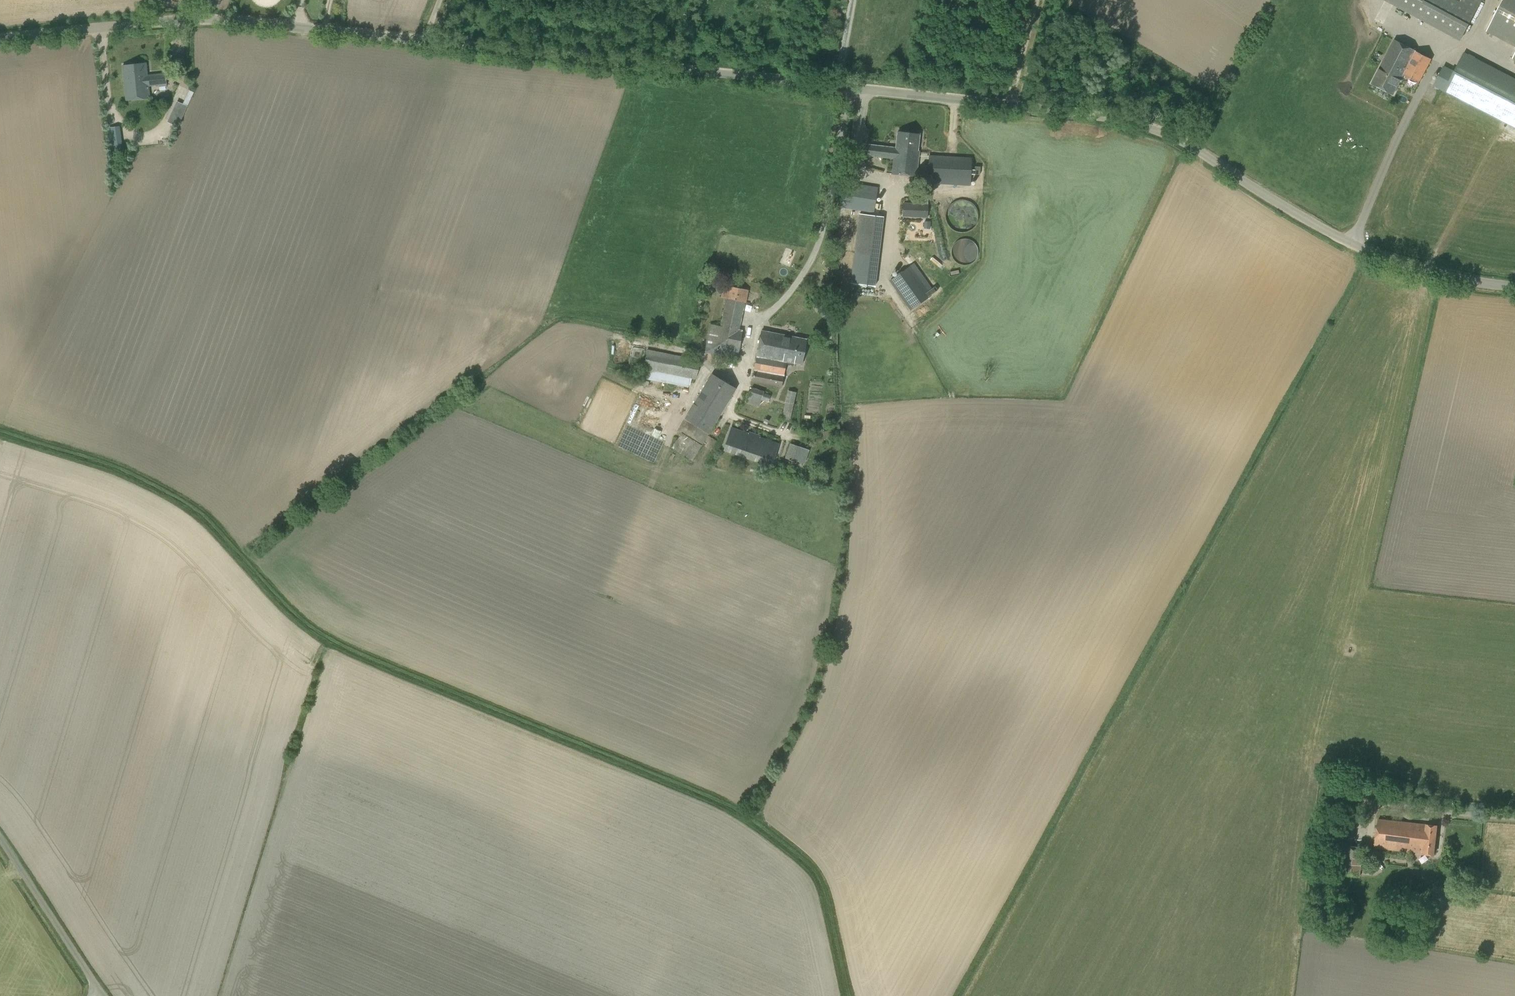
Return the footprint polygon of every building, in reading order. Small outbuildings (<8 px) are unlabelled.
[(1481,0),(1386,0),(1460,39),(1481,0)] [(1486,32),(1514,46),(1514,0),(1503,0),(1486,32)] [(1419,82),(1431,59),(1395,40),(1372,83),(1393,94),(1404,74),(1419,82)] [(1465,53),(1455,71),(1443,65),(1433,86),(1514,128),(1514,79),(1465,53)] [(150,97),(149,85),(167,83),(166,72),(148,74),(147,62),(123,65),(126,100),(150,97)] [(892,173),(916,175),(920,134),(897,131),(895,148),(866,144),(865,155),(893,158),(892,173)] [(111,139),(112,148),(121,147),(120,138),(111,139)] [(930,154),(928,183),(971,185),(972,157),(930,154)] [(846,183),(842,208),(870,212),(873,188),(846,183)] [(948,224),(962,224),(962,229),(976,229),(975,201),(947,202),(948,224)] [(928,205),(904,204),(903,217),(927,218),(928,205)] [(875,287),(878,263),(853,260),(851,284),(875,287)] [(889,280),(909,310),(931,294),(911,265),(889,280)] [(720,325),(710,323),(705,351),(738,358),(743,329),(740,328),(748,290),(723,284),(721,296),(726,298),(720,325)] [(823,316),(824,316),(833,311),(829,305),(820,310),(823,316)] [(786,362),(801,365),(806,338),(762,330),(752,381),(782,386),(786,362)] [(643,368),(695,379),(700,362),(696,361),(696,358),(648,349),(643,368)] [(702,444),(709,433),(736,388),(712,372),(678,429),(702,444)] [(764,392),(751,388),(746,403),(758,407),(760,401),(768,403),(771,396),(763,394),(764,392)] [(782,417),(790,419),(794,403),(796,393),(787,391),(785,401),(782,417)] [(759,438),(760,436),(751,433),(750,435),(731,428),(726,444),(773,460),(779,444),(759,438)] [(800,456),(802,447),(790,443),(786,457),(795,461),(797,455),(800,456)] [(1426,824),(1426,825),(1378,819),(1374,848),(1407,852),(1406,861),(1412,861),(1412,853),(1423,854),(1434,855),(1437,825),(1426,824)] [(1363,847),(1345,845),(1342,875),(1359,877),(1363,847)]
